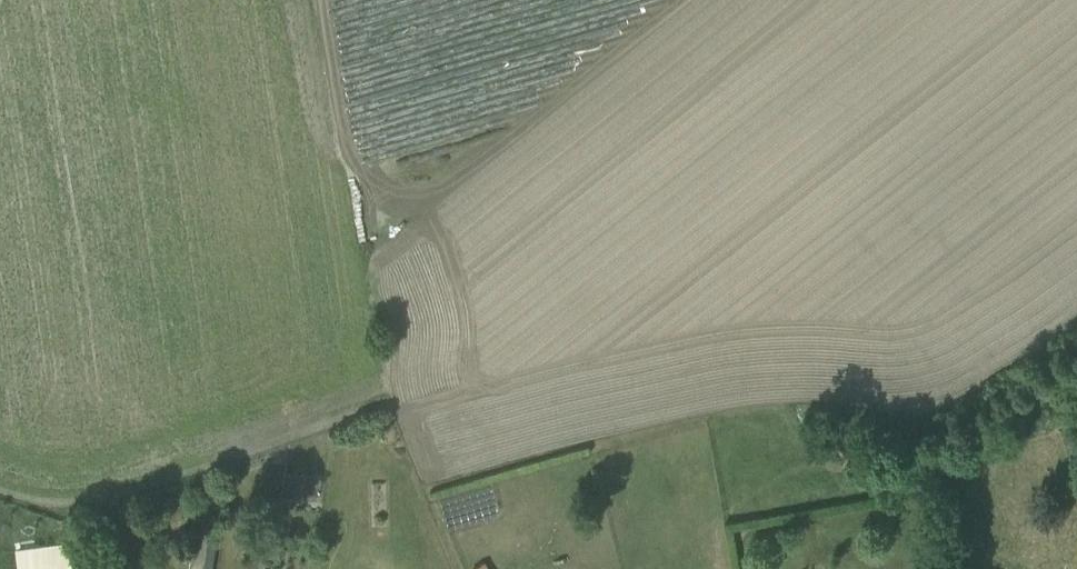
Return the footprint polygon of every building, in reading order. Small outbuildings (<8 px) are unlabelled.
[(69,545),(0,554),(0,568),(72,568),(69,545)] [(486,559),(471,568),(492,568),(486,559)]
